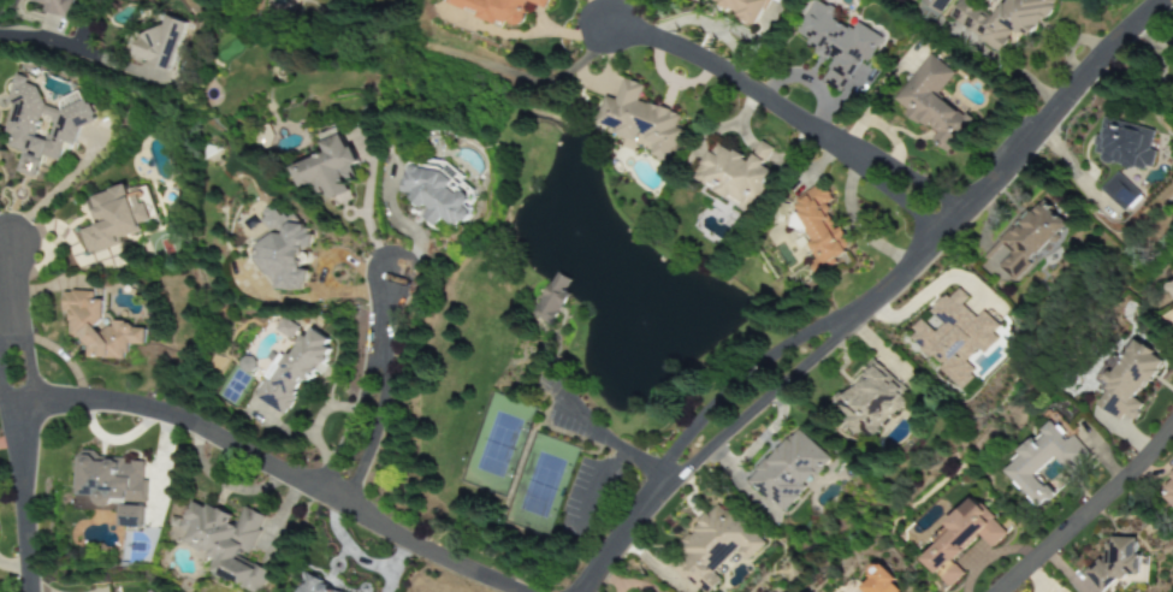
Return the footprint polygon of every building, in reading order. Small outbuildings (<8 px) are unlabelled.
[(74,0),(28,0),(43,6),(41,11),(67,20),(74,0)] [(446,3),(477,13),(476,16),(518,29),(527,3),(544,8),(546,0),(447,0),(446,3)] [(757,23),(768,0),(709,0),(757,23)] [(860,59),(868,63),(880,37),(834,16),(836,11),(814,0),(812,0),(795,36),(817,46),(814,53),(831,61),(821,83),(844,94),(860,59)] [(941,14),(949,0),(921,0),(919,3),(941,14)] [(1001,54),(1018,31),(1028,38),(1055,0),(1004,0),(991,19),(965,0),(960,0),(948,17),(1001,54)] [(142,28),(130,58),(168,73),(188,23),(168,16),(160,35),(142,28)] [(892,102),(935,134),(931,141),(947,152),(970,121),(936,96),(954,72),(928,53),(892,102)] [(88,98),(63,111),(48,106),(38,87),(31,85),(27,77),(16,74),(7,102),(13,104),(4,133),(11,135),(7,147),(23,152),(16,173),(35,179),(41,159),(45,157),(59,161),(63,147),(77,141),(80,129),(99,120),(88,98)] [(669,162),(679,129),(674,128),(679,114),(637,100),(642,85),(622,79),(615,100),(604,96),(594,126),(636,139),(637,137),(654,142),(649,155),(669,162)] [(1153,132),(1104,117),(1092,157),(1146,173),(1152,151),(1147,149),(1153,132)] [(292,167),(301,189),(319,182),(328,204),(351,195),(346,182),(357,178),(352,166),(357,163),(342,127),(320,136),(328,153),(292,167)] [(692,178),(748,213),(773,173),(762,166),(773,149),(760,141),(748,161),(715,141),(692,178)] [(409,162),(400,192),(409,195),(411,203),(419,206),(421,219),(438,224),(439,221),(454,225),(468,223),(470,215),(468,204),(471,195),(462,193),(459,172),(448,169),(448,164),(441,162),(419,165),(409,162)] [(1137,193),(1115,173),(1099,190),(1121,211),(1137,193)] [(79,230),(86,255),(122,244),(120,238),(142,232),(140,224),(149,221),(141,192),(128,196),(125,186),(86,198),(95,225),(79,230)] [(822,269),(850,257),(826,202),(831,200),(825,186),(792,201),(822,269)] [(992,248),(998,254),(996,257),(1001,262),(996,266),(1011,281),(1064,229),(1037,203),(992,248)] [(299,291),(308,284),(308,270),(302,270),(302,248),(313,248),(313,236),(295,215),(280,215),(272,206),(264,213),(264,223),(273,234),(257,248),(261,253),(255,258),(268,274),(268,279),(278,290),(299,291)] [(571,280),(552,272),(532,317),(551,325),(571,280)] [(908,336),(957,389),(974,372),(964,361),(976,349),(980,353),(995,339),(989,333),(996,326),(982,311),(975,318),(962,305),(969,298),(958,286),(931,312),(942,325),(934,333),(923,322),(908,336)] [(125,359),(125,345),(143,345),(143,325),(101,325),(102,301),(93,301),(93,292),(61,291),(61,313),(68,313),(67,338),(85,338),(85,358),(125,359)] [(275,330),(290,339),(298,327),(284,317),(275,330)] [(252,398),(282,416),(302,380),(309,384),(333,342),(309,328),(291,358),(279,352),(252,398)] [(1098,406),(1120,420),(1124,415),(1133,421),(1143,405),(1137,401),(1164,359),(1134,340),(1105,384),(1110,388),(1098,406)] [(906,397),(877,362),(827,404),(853,434),(859,429),(863,434),(906,397)] [(1035,509),(1051,495),(1034,474),(1052,459),(1065,474),(1089,455),(1072,435),(1067,439),(1052,421),(1015,451),(1020,458),(1003,471),(1035,509)] [(747,481),(780,512),(829,460),(796,428),(747,481)] [(77,495),(94,496),(94,504),(143,506),(145,463),(125,462),(125,459),(96,458),(96,451),(79,450),(77,495)] [(1160,488),(1172,503),(1172,476),(1160,488)] [(268,569),(246,559),(265,516),(242,506),(236,519),(191,499),(178,529),(186,533),(182,544),(216,559),(210,574),(251,591),(258,591),(268,569)] [(678,577),(689,583),(694,588),(701,591),(707,591),(719,580),(711,572),(732,552),(746,560),(763,543),(747,527),(739,522),(731,514),(719,507),(715,504),(696,523),(694,527),(688,533),(669,567),(678,577)] [(143,528),(144,507),(119,506),(118,527),(143,528)] [(1139,540),(1105,539),(1104,564),(1093,564),(1093,590),(1113,590),(1113,576),(1137,577),(1139,540)] [(874,565),(867,572),(872,578),(860,588),(863,591),(898,591),(874,565)] [(305,577),(300,591),(348,591),(305,577)]
